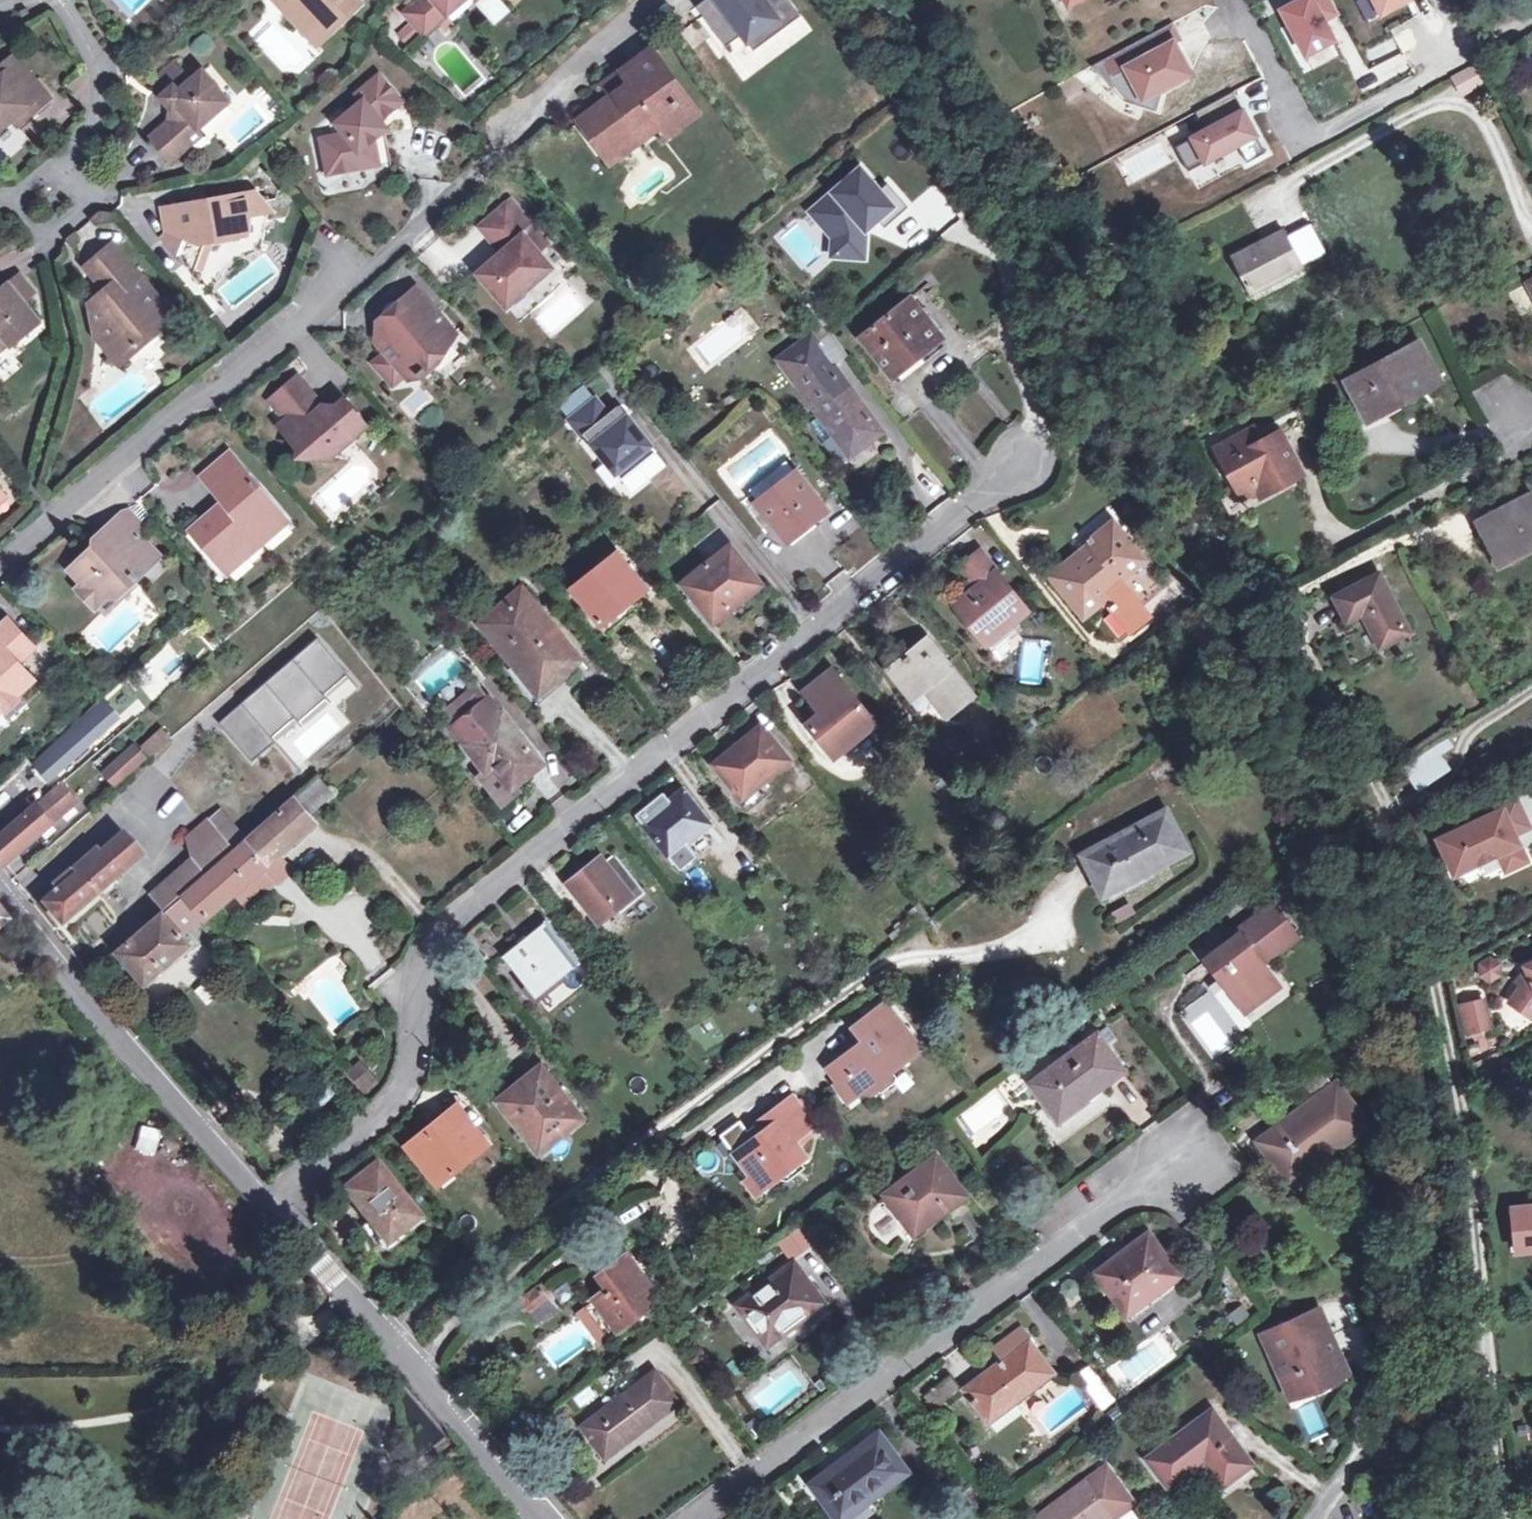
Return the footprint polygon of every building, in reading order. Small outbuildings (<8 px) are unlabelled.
[(276,0),(296,22),(304,15),(320,31),(350,3),(348,1),(349,0),(276,0)] [(420,2),(405,15),(423,36),(464,0),(418,0),(420,2)] [(474,0),(497,23),(521,0),(475,0),(474,0)] [(721,42),(737,30),(743,39),(759,27),(770,44),(803,21),(788,0),(711,0),(707,3),(713,12),(704,18),(721,42)] [(1279,9),(1304,58),(1333,43),(1322,20),(1334,14),(1327,0),(1297,0),(1279,9)] [(1380,14),(1408,0),(1374,0),(1380,14)] [(713,12),(707,3),(698,9),(704,18),(713,12)] [(304,15),(296,22),(312,39),(320,31),(304,15)] [(1172,25),(1106,58),(1114,74),(1129,66),(1144,96),(1186,75),(1169,42),(1178,38),(1172,25)] [(770,44),(759,27),(743,39),(754,55),(770,44)] [(727,50),(743,39),(737,30),(721,42),(727,50)] [(664,134),(695,112),(652,52),(622,75),(631,88),(613,101),(580,125),(590,139),(596,134),(611,155),(639,136),(636,132),(655,120),(661,129),(664,134)] [(1365,71),(1373,86),(1409,68),(1401,52),(1365,71)] [(4,68),(9,74),(3,79),(0,81),(0,162),(1,164),(29,142),(16,126),(51,99),(19,57),(4,68)] [(189,137),(229,99),(201,68),(190,79),(175,63),(158,79),(168,90),(161,96),(172,108),(172,118),(153,137),(174,160),(193,142),(189,137)] [(1453,77),(1462,95),(1485,83),(1476,65),(1453,77)] [(4,68),(0,72),(0,75),(3,79),(9,74),(4,68)] [(631,88),(622,75),(604,88),(613,101),(631,88)] [(326,175),(376,166),(372,142),(378,137),(371,129),(376,124),(399,104),(377,79),(356,97),(361,102),(335,126),(342,134),(342,137),(319,141),(326,175)] [(1238,146),(1247,164),(1266,154),(1233,92),(1195,113),(1205,131),(1175,147),(1188,172),(1238,146)] [(695,112),(664,134),(668,138),(698,116),(695,112)] [(596,134),(590,139),(609,166),(661,129),(655,120),(636,132),(639,136),(611,155),(596,134)] [(378,137),(384,131),(376,124),(371,129),(378,137)] [(372,142),(376,166),(390,163),(384,131),(378,137),(372,142)] [(1238,146),(1188,172),(1198,190),(1247,164),(1238,146)] [(857,170),(818,206),(832,222),(830,258),(862,260),(863,232),(875,221),(882,230),(906,208),(885,184),(877,192),(857,170)] [(255,214),(252,191),(208,199),(203,202),(162,209),(167,235),(164,240),(196,279),(207,244),(247,236),(248,215),(255,214)] [(252,191),(255,214),(269,211),(252,191)] [(503,308),(548,270),(535,255),(544,247),(507,204),(480,227),(502,253),(475,276),(503,308)] [(832,222),(818,206),(806,217),(827,242),(826,258),(830,258),(832,222)] [(1327,255),(1312,225),(1288,237),(1284,231),(1233,259),(1253,297),(1304,271),(1302,267),(1327,255)] [(88,269),(101,285),(109,295),(104,300),(102,298),(92,306),(100,340),(122,366),(141,348),(138,345),(154,330),(158,334),(161,332),(174,319),(113,247),(88,269)] [(0,289),(0,345),(6,341),(9,344),(37,323),(20,302),(32,293),(19,275),(0,289)] [(109,295),(101,285),(95,289),(102,298),(104,300),(109,295)] [(398,373),(401,378),(404,381),(416,378),(418,380),(424,375),(422,372),(426,361),(454,337),(414,291),(375,325),(382,333),(381,347),(381,353),(383,355),(371,366),(385,383),(398,373)] [(906,301),(859,339),(898,385),(944,348),(906,301)] [(811,338),(786,355),(807,383),(799,388),(850,457),(881,434),(816,345),(829,334),(805,305),(793,314),(811,338)] [(374,347),(381,347),(382,333),(375,325),(374,347)] [(138,345),(141,348),(158,334),(154,330),(138,345)] [(1419,343),(1346,382),(1367,422),(1441,384),(1419,343)] [(807,383),(786,355),(779,361),(799,388),(807,383)] [(390,388),(401,378),(398,373),(385,383),(390,388)] [(341,402),(333,409),(319,408),(294,379),(266,403),(281,422),(274,428),(294,450),(294,460),(328,461),(328,447),(342,435),(349,443),(363,429),(341,402)] [(595,401),(572,419),(615,474),(650,447),(619,408),(608,417),(595,401)] [(1256,426),(1247,431),(1255,445),(1264,440),(1256,426)] [(1215,448),(1222,462),(1236,489),(1257,478),(1265,494),(1303,474),(1280,431),(1264,440),(1255,445),(1247,431),(1215,448)] [(191,534),(204,549),(209,546),(229,568),(256,544),(260,548),(286,524),(227,457),(202,478),(224,505),(191,534)] [(792,547),(814,528),(810,523),(824,512),(794,474),(787,464),(751,494),(758,503),(792,547)] [(1257,478),(1236,489),(1240,497),(1255,489),(1258,497),(1265,494),(1257,478)] [(1479,524),(1499,565),(1531,548),(1531,496),(1479,524)] [(138,509),(121,517),(139,537),(148,519),(138,509)] [(139,537),(121,517),(92,541),(91,549),(70,568),(81,581),(74,587),(94,610),(111,595),(115,599),(137,580),(133,575),(141,566),(141,557),(149,550),(139,537)] [(1088,543),(1091,547),(1098,556),(1086,565),(1079,556),(1051,579),(1084,618),(1109,597),(1115,604),(1110,609),(1130,633),(1150,617),(1142,608),(1165,589),(1116,527),(1100,539),(1098,536),(1088,543)] [(209,546),(204,549),(227,575),(260,548),(256,544),(229,568),(209,546)] [(705,616),(715,620),(722,619),(761,587),(729,547),(680,585),(705,616)] [(1098,556),(1091,547),(1079,556),(1086,565),(1098,556)] [(158,560),(149,550),(141,557),(141,566),(133,575),(137,580),(158,560)] [(980,553),(967,564),(982,583),(978,587),(955,606),(984,643),(1025,610),(980,553)] [(571,590),(601,625),(630,602),(645,590),(617,554),(571,590)] [(982,583),(967,564),(962,568),(978,587),(982,583)] [(1381,648),(1409,633),(1379,574),(1335,597),(1347,623),(1363,614),(1381,648)] [(945,599),(970,588),(965,577),(940,588),(945,599)] [(521,589),(479,624),(537,697),(579,662),(521,589)] [(630,602),(601,625),(607,633),(636,609),(630,602)] [(2,709),(33,682),(18,663),(33,649),(7,620),(0,626),(0,707),(2,709)] [(912,701),(925,691),(947,719),(973,697),(928,641),(889,672),(912,701)] [(317,645),(224,721),(251,754),(344,677),(317,645)] [(825,719),(812,731),(832,756),(873,724),(833,673),(806,695),(825,719)] [(445,722),(486,773),(493,768),(511,790),(541,765),(483,691),(445,722)] [(45,781),(75,755),(111,724),(117,719),(102,703),(32,766),(45,781)] [(111,724),(75,755),(81,762),(117,730),(111,724)] [(151,759),(171,739),(159,727),(139,747),(151,759)] [(762,729),(738,748),(742,753),(718,772),(741,801),(788,763),(762,729)] [(114,789),(147,758),(132,743),(100,773),(114,789)] [(742,753),(738,748),(714,767),(718,772),(742,753)] [(493,768),(486,773),(479,779),(503,808),(516,797),(511,790),(493,768)] [(294,799),(307,814),(332,793),(317,777),(292,797),(294,799)] [(2,866),(75,804),(60,784),(0,836),(0,863),(2,866)] [(682,793),(668,804),(673,809),(646,831),(668,858),(709,826),(682,793)] [(258,830),(279,854),(315,823),(307,814),(294,799),(258,830)] [(1472,822),(1435,838),(1451,874),(1475,863),(1495,854),(1500,867),(1503,872),(1524,861),(1512,835),(1527,828),(1514,799),(1479,814),(1481,818),(1472,822)] [(673,809),(668,804),(641,825),(646,831),(673,809)] [(1081,856),(1092,876),(1102,872),(1112,890),(1186,853),(1165,813),(1081,856)] [(204,847),(218,835),(206,821),(193,832),(204,847)] [(246,841),(267,865),(279,854),(258,830),(246,841)] [(230,848),(218,835),(204,847),(149,895),(161,908),(230,848)] [(184,896),(205,920),(233,895),(245,907),(268,886),(257,874),(267,865),(246,841),(184,896)] [(68,873),(58,882),(62,887),(56,891),(42,903),(61,925),(98,893),(96,892),(130,863),(113,843),(73,878),(68,873)] [(267,865),(278,879),(291,868),(279,854),(267,865)] [(1475,863),(1481,876),(1500,867),(1495,854),(1475,863)] [(599,858),(566,885),(598,926),(616,911),(619,915),(644,895),(612,857),(603,863),(599,858)] [(257,874),(268,886),(278,879),(267,865),(257,874)] [(1102,872),(1092,876),(1102,896),(1112,890),(1102,872)] [(62,887),(58,882),(52,887),(56,891),(62,887)] [(205,920),(184,896),(117,954),(143,983),(187,946),(181,939),(195,927),(192,923),(195,920),(212,939),(218,935),(205,920)] [(1116,924),(1135,914),(1128,903),(1110,913),(1116,924)] [(1240,1007),(1275,980),(1261,960),(1296,934),(1273,903),(1228,938),(1231,941),(1205,961),(1240,1007)] [(504,961),(531,996),(545,985),(548,989),(578,964),(545,924),(508,954),(487,927),(466,943),(490,972),(504,961)] [(1486,985),(1505,973),(1494,953),(1474,965),(1486,985)] [(1522,966),(1527,978),(1521,980),(1517,985),(1506,1001),(1529,1018),(1531,1013),(1531,958),(1522,966)] [(1522,966),(1513,982),(1517,985),(1521,980),(1527,978),(1522,966)] [(545,985),(531,996),(534,1000),(548,989),(545,985)] [(853,1029),(862,1044),(850,1053),(827,1071),(837,1086),(835,1087),(849,1105),(863,1095),(866,1094),(870,1095),(872,1098),(890,1083),(888,1079),(921,1053),(884,1005),(853,1029)] [(862,1044),(853,1029),(850,1053),(862,1044)] [(1477,1031),(1459,1037),(1466,1059),(1483,1054),(1477,1031)] [(1097,1036),(1031,1086),(1058,1122),(1124,1073),(1097,1036)] [(360,1059),(345,1071),(363,1096),(379,1084),(360,1059)] [(1310,1106),(1262,1142),(1290,1181),(1364,1125),(1335,1086),(1334,1087),(1317,1065),(1293,1083),(1310,1106)] [(496,1105),(534,1151),(558,1132),(562,1136),(581,1121),(540,1070),(496,1105)] [(760,1136),(753,1141),(734,1156),(751,1180),(778,1183),(807,1162),(794,1145),(815,1129),(792,1099),(755,1128),(760,1136)] [(456,1111),(409,1150),(437,1185),(484,1146),(456,1111)] [(134,1149),(154,1155),(161,1130),(141,1124),(134,1149)] [(760,1136),(755,1128),(747,1133),(753,1141),(760,1136)] [(558,1132),(534,1151),(537,1156),(562,1136),(558,1132)] [(885,1196),(918,1240),(949,1213),(967,1200),(935,1158),(885,1196)] [(376,1166),(345,1191),(387,1243),(418,1219),(376,1166)] [(778,1183),(751,1180),(746,1184),(757,1198),(778,1183)] [(1511,1208),(1515,1252),(1531,1251),(1531,1206),(1511,1208)] [(1148,1236),(1099,1273),(1128,1312),(1177,1276),(1148,1236)] [(793,1264),(736,1307),(767,1349),(824,1305),(793,1264)] [(614,1288),(564,1325),(586,1353),(634,1317),(614,1288)] [(537,1326),(557,1311),(543,1293),(523,1307),(537,1326)] [(1344,1372),(1335,1351),(1327,1354),(1320,1338),(1327,1335),(1315,1309),(1269,1330),(1281,1355),(1274,1359),(1291,1396),(1344,1372)] [(984,1419),(1013,1398),(1016,1403),(1053,1375),(1020,1329),(992,1351),(999,1361),(962,1389),(984,1419)] [(1281,1355),(1269,1330),(1262,1333),(1274,1359),(1281,1355)] [(1335,1351),(1327,1335),(1320,1338),(1327,1354),(1335,1351)] [(654,1375),(582,1428),(605,1459),(676,1405),(654,1375)] [(939,1404),(958,1390),(949,1377),(930,1392),(939,1404)] [(1297,1407),(1309,1440),(1327,1434),(1316,1401),(1297,1407)] [(1169,1487),(1205,1461),(1211,1457),(1229,1481),(1251,1465),(1211,1411),(1147,1458),(1169,1487)] [(814,1486),(839,1518),(840,1518),(904,1471),(877,1434),(841,1463),(843,1465),(814,1486)] [(1211,1457),(1205,1461),(1223,1486),(1229,1481),(1211,1457)] [(1036,1518),(1112,1518),(1085,1483),(1036,1518)]
